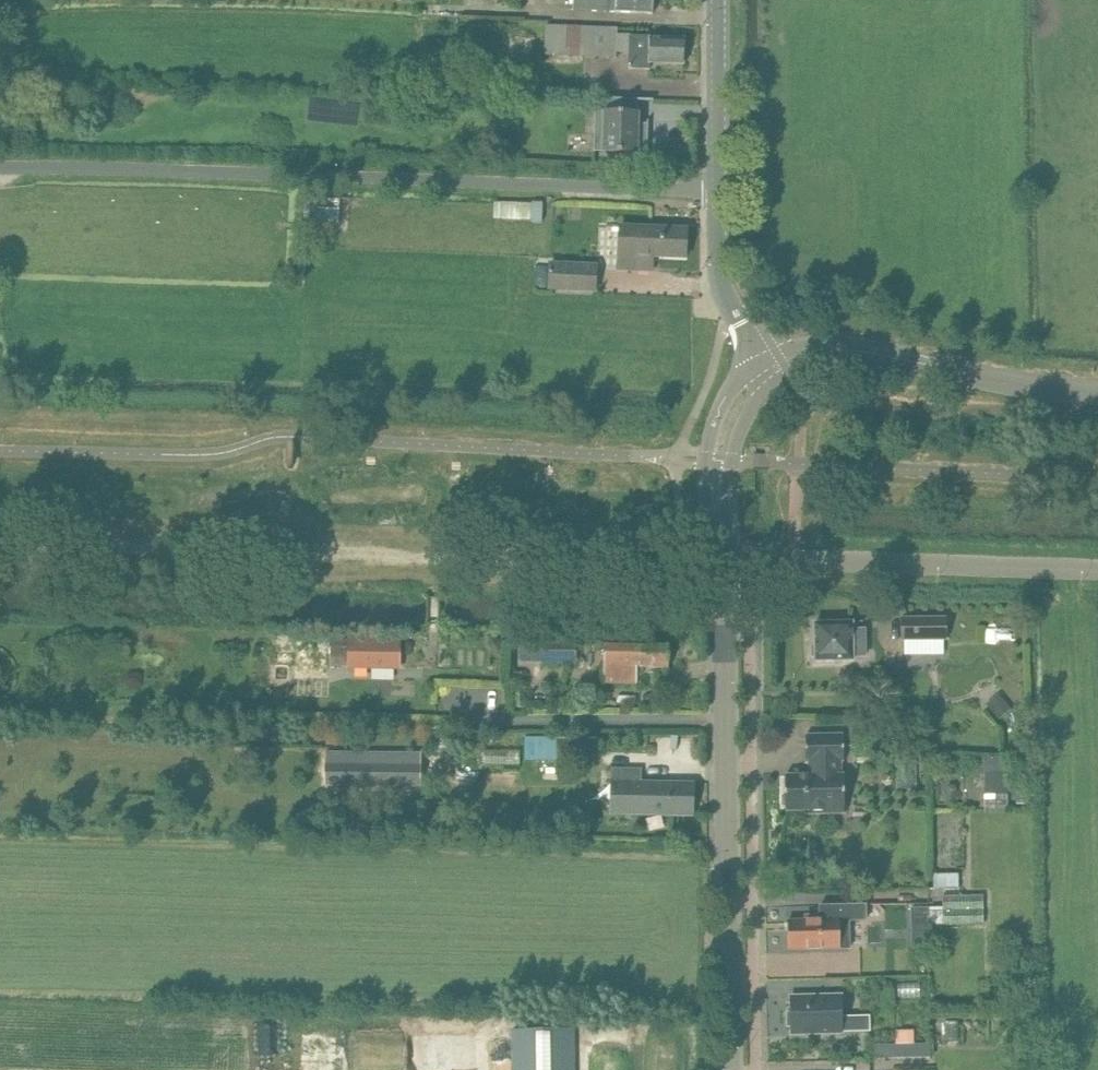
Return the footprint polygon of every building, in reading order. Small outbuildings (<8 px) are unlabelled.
[(573,9),(631,12),(653,13),(654,0),(574,0),(573,9)] [(629,52),(629,68),(650,68),(650,63),(684,64),(685,37),(651,36),(631,35),(631,34),(618,34),(618,27),(566,25),(565,55),(617,58),(617,51),(629,52)] [(638,100),(654,101),(654,99),(605,98),(605,99),(605,111),(605,112),(596,111),(595,111),(594,139),(596,139),(596,137),(604,137),(604,153),(636,153),(636,161),(646,162),(646,165),(648,165),(649,131),(647,131),(647,133),(638,133),(638,112),(637,112),(638,100)] [(494,217),(532,219),(532,221),(542,222),(543,205),(533,205),(533,206),(495,204),(494,217)] [(687,229),(621,226),(619,269),(652,271),(653,255),(686,257),(687,229)] [(596,290),(597,266),(550,264),(549,288),(596,290)] [(902,618),(902,639),(946,639),(946,617),(902,618)] [(853,660),(853,655),(865,655),(865,630),(853,630),(853,622),(815,623),(816,642),(812,643),(812,656),(816,658),(816,660),(853,660)] [(489,637),(488,643),(494,651),(500,652),(502,639),(489,637)] [(575,663),(575,660),(576,638),(543,638),(543,660),(544,663),(575,663)] [(330,639),(330,666),(349,667),(349,666),(350,654),(350,640),(330,639)] [(350,654),(349,666),(399,667),(400,641),(350,640),(350,654)] [(669,668),(669,643),(604,641),(603,682),(638,683),(638,667),(669,668)] [(472,690),(498,691),(499,652),(473,651),(472,685),(472,690)] [(1000,720),(1010,712),(998,697),(988,705),(1000,720)] [(844,734),(828,734),(806,735),(807,762),(814,761),(814,774),(785,775),(786,810),(826,810),(826,813),(845,813),(844,774),(841,774),(841,761),(844,761),(844,734)] [(588,762),(588,740),(556,740),(556,761),(588,762)] [(420,786),(420,753),(326,752),(326,785),(420,786)] [(980,758),(980,796),(1007,796),(1007,758),(980,758)] [(898,791),(916,791),(916,766),(898,766),(898,791)] [(694,782),(693,782),(641,781),(642,769),(620,768),(611,769),(610,813),(671,815),(693,816),(694,782)] [(1028,789),(1017,789),(1017,804),(1028,804),(1028,789)] [(964,872),(937,872),(937,886),(964,886),(964,872)] [(806,920),(788,920),(789,949),(850,948),(849,920),(866,919),(866,904),(820,905),(821,915),(806,916),(806,920)] [(928,905),(911,905),(911,920),(928,920),(928,905)] [(869,1016),(843,1017),(842,995),(790,997),(791,1012),(787,1012),(787,1026),(791,1026),(791,1033),(843,1032),(843,1031),(870,1030),(869,1016)] [(513,1030),(514,1069),(575,1069),(574,1029),(552,1029),(513,1030)] [(914,1029),(896,1029),(896,1030),(896,1044),(914,1043),(914,1030),(914,1029)] [(888,1044),(874,1044),(874,1058),(888,1058),(930,1057),(930,1043),(914,1043),(896,1044),(888,1044)]
